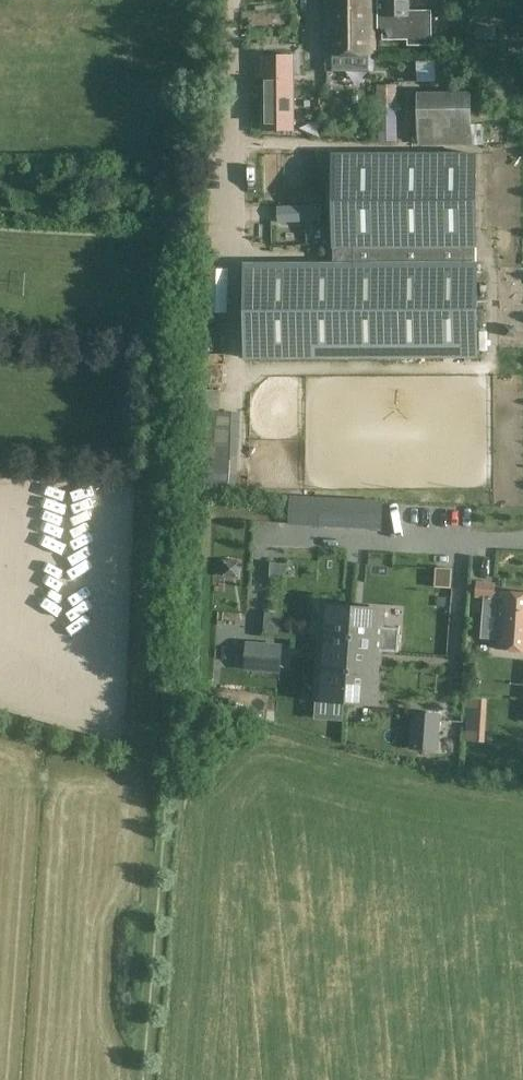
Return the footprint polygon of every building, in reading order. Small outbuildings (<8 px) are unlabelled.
[(327,55),(374,55),(374,0),(326,0),(327,55)] [(378,28),(383,28),(383,39),(409,39),(409,44),(431,44),(431,11),(414,11),(414,19),(409,19),(409,16),(410,16),(410,0),(378,0),(378,28)] [(439,9),(467,8),(467,0),(439,0),(439,9)] [(504,42),(495,42),(495,51),(504,51),(504,42)] [(510,42),(510,51),(522,51),(522,42),(510,42)] [(263,131),(295,130),(294,55),(262,55),(263,131)] [(378,86),(378,110),(397,110),(397,85),(378,86)] [(471,94),(419,95),(420,143),(469,143),(471,94)] [(334,264),(478,265),(477,241),(477,154),(333,154),(334,264)] [(245,264),(246,357),(478,356),(478,265),(334,264),(245,264)] [(192,386),(193,402),(214,401),(213,385),(192,386)] [(207,466),(208,444),(191,443),(191,465),(207,466)] [(381,528),(383,502),(291,497),(290,523),(381,528)] [(503,597),(495,597),(496,583),(478,581),(476,598),(486,599),(485,610),(502,610),(499,649),(522,651),(522,593),(503,592),(503,597)] [(353,608),(323,606),(320,648),(323,648),(350,650),(353,608)] [(384,610),(353,608),(350,650),(377,652),(381,652),(384,610)] [(265,612),(264,633),(281,635),(282,613),(265,612)] [(280,671),(282,645),(247,643),(246,669),(280,671)] [(350,650),(323,648),(323,659),(319,659),(316,699),(347,701),(350,650)] [(377,652),(350,650),(347,701),(377,703),(380,663),(376,663),(377,652)] [(216,683),(222,659),(206,655),(199,678),(216,683)] [(482,741),(485,699),(469,698),(466,740),(482,741)] [(440,715),(414,713),(412,747),(437,749),(440,715)] [(462,741),(462,753),(522,755),(522,743),(462,741)]
